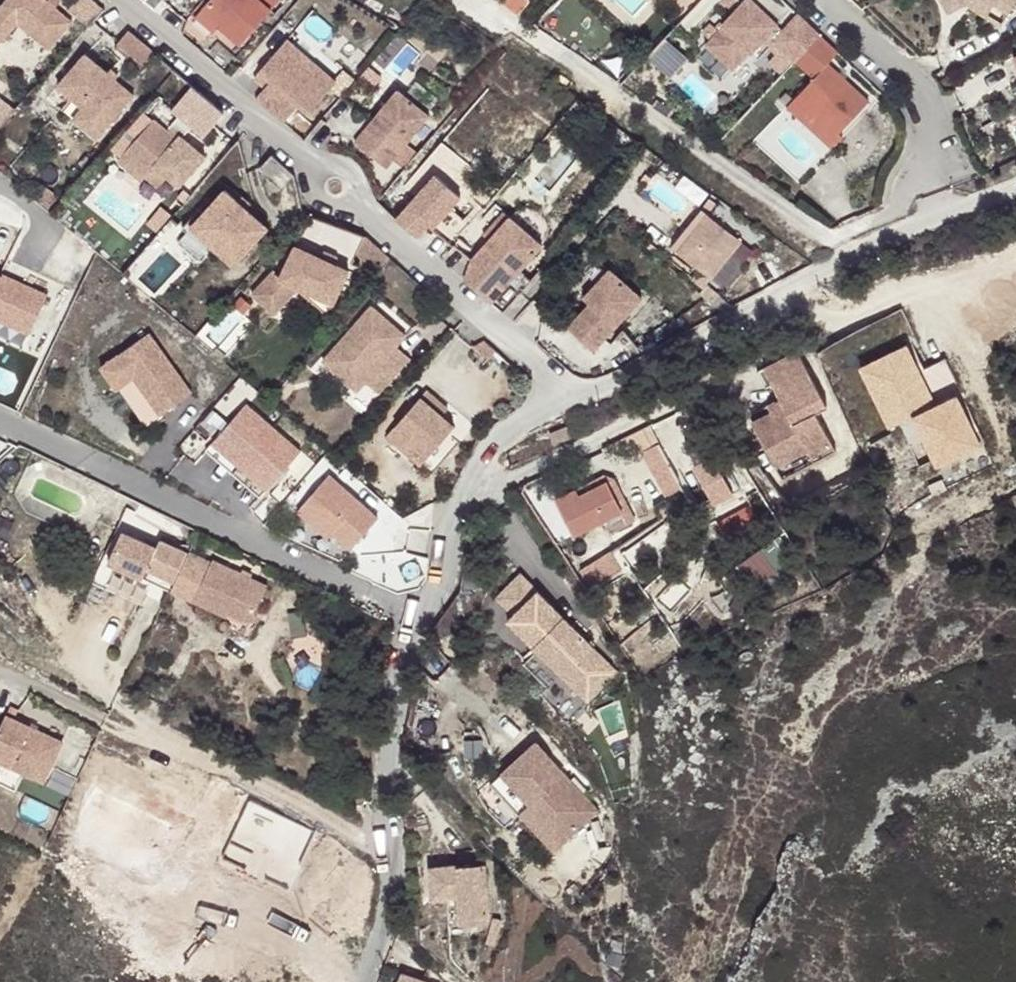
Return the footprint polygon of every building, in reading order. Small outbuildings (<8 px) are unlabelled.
[(0,10),(0,45),(19,23),(50,50),(74,22),(49,0),(9,0),(0,10)] [(94,0),(77,0),(70,9),(90,27),(105,9),(94,0)] [(199,11),(218,27),(214,31),(235,49),(267,13),(252,0),(209,0),(199,11)] [(762,0),(740,0),(715,27),(716,28),(699,46),(725,71),(742,53),(744,54),(780,16),(762,0)] [(941,14),(961,3),(964,8),(995,28),(1013,0),(934,0),(941,14)] [(791,16),(766,42),(788,63),(813,37),(791,16)] [(130,32),(121,43),(147,66),(157,55),(130,32)] [(290,33),(279,47),(303,67),(306,64),(314,55),(290,33)] [(663,37),(644,59),(668,79),(687,58),(663,37)] [(831,54),(813,37),(788,63),(806,80),(789,98),(831,138),(862,105),(821,65),(831,54)] [(259,92),(251,102),(278,126),(293,109),(303,118),(331,86),(306,64),(303,67),(279,47),(254,75),(265,85),(259,92)] [(87,53),(59,85),(84,108),(107,128),(135,95),(116,79),(109,72),(87,53)] [(1006,60),(1015,78),(1015,54),(1006,60)] [(112,68),(109,72),(116,79),(119,75),(112,68)] [(265,85),(253,75),(248,81),(259,92),(265,85)] [(1002,91),(1011,108),(1015,105),(1015,84),(1002,91)] [(225,114),(194,86),(173,110),(205,138),(225,114)] [(20,107),(5,94),(0,100),(0,130),(20,107)] [(395,95),(369,125),(374,129),(399,99),(395,95)] [(369,125),(350,146),(381,173),(426,122),(399,99),(374,129),(369,125)] [(84,108),(74,119),(97,139),(107,128),(84,108)] [(154,118),(121,156),(145,176),(154,165),(166,176),(178,186),(205,156),(180,134),(176,138),(168,130),(154,118)] [(171,126),(168,130),(176,138),(180,134),(171,126)] [(121,156),(118,160),(141,180),(145,176),(121,156)] [(273,156),(259,168),(280,191),(294,178),(293,176),(290,173),(288,170),(285,167),(282,163),(273,156)] [(154,165),(145,176),(156,186),(166,176),(154,165)] [(429,179),(388,223),(409,241),(420,229),(415,224),(422,216),(431,225),(453,201),(429,179)] [(51,187),(40,200),(54,212),(64,199),(51,187)] [(234,265),(268,226),(247,208),(239,201),(225,189),(212,204),(207,200),(187,223),(213,246),(234,265)] [(243,197),(239,201),(247,208),(250,203),(243,197)] [(422,216),(415,224),(420,229),(424,232),(431,225),(422,216)] [(669,259),(700,221),(694,216),(663,254),(669,259)] [(366,237),(314,217),(299,247),(296,245),(281,275),(274,270),(252,294),(275,314),(298,287),(333,303),(357,256),(366,237)] [(482,246),(503,223),(498,219),(478,243),(482,246)] [(700,221),(669,259),(691,277),(702,286),(733,248),(700,221)] [(213,246),(187,223),(183,227),(209,250),(213,246)] [(458,285),(477,302),(489,288),(497,295),(514,276),(535,252),(503,223),(482,246),(465,266),(458,285)] [(602,273),(590,287),(594,290),(606,276),(602,273)] [(525,285),(514,276),(497,295),(507,305),(525,285)] [(583,308),(562,332),(588,355),(635,301),(606,276),(594,290),(590,287),(577,302),(583,308)] [(0,277),(0,319),(37,334),(52,296),(6,277),(5,279),(0,277)] [(702,286),(691,277),(680,289),(692,299),(702,286)] [(333,303),(298,287),(328,313),(333,303)] [(398,345),(408,334),(374,304),(325,360),(359,389),(368,380),(381,365),(395,377),(412,357),(398,345)] [(150,331),(100,362),(114,385),(118,383),(132,375),(157,414),(190,393),(150,331)] [(496,350),(484,340),(473,348),(487,361),(496,350)] [(910,341),(874,358),(903,419),(917,413),(933,446),(941,442),(950,459),(985,443),(961,392),(944,357),(922,367),(910,341)] [(791,357),(758,374),(765,390),(773,406),(768,409),(774,420),(768,423),(765,418),(745,428),(758,455),(767,450),(778,472),(800,461),(802,465),(824,453),(808,420),(820,414),(791,357)] [(382,392),(395,377),(381,365),(368,380),(382,392)] [(765,390),(758,374),(751,378),(759,393),(765,390)] [(132,375),(118,383),(142,423),(157,414),(132,375)] [(428,390),(389,436),(421,465),(455,426),(443,416),(435,408),(441,401),(428,390)] [(449,409),(441,401),(435,408),(443,416),(449,409)] [(299,451),(246,405),(205,450),(260,497),(299,451)] [(686,408),(622,439),(630,456),(671,436),(673,439),(695,427),(686,408)] [(565,428),(548,436),(553,446),(570,438),(565,428)] [(941,442),(933,446),(941,464),(950,459),(941,442)] [(767,450),(758,455),(775,488),(828,461),(824,453),(802,465),(800,461),(778,472),(767,450)] [(376,515),(327,472),(296,508),(328,536),(332,532),(349,546),(376,515)] [(622,506),(629,503),(615,476),(606,472),(577,485),(580,491),(608,479),(622,506)] [(637,520),(629,503),(622,506),(608,479),(580,491),(577,485),(556,496),(576,534),(605,520),(611,533),(637,520)] [(106,568),(141,584),(146,575),(174,588),(188,559),(159,546),(156,553),(121,537),(106,568)] [(769,541),(744,559),(761,582),(786,564),(769,541)] [(210,568),(189,558),(188,559),(174,588),(172,593),(227,618),(222,629),(251,642),(258,627),(252,623),(268,587),(213,562),(210,568)] [(146,575),(141,584),(170,597),(172,593),(174,588),(146,575)] [(513,617),(538,593),(520,575),(496,599),(513,617)] [(135,598),(96,580),(92,589),(131,607),(135,598)] [(513,617),(508,622),(564,680),(572,672),(586,686),(600,672),(597,669),(604,661),(538,593),(513,617)] [(572,672),(564,680),(588,704),(619,675),(604,661),(597,669),(600,672),(586,686),(572,672)] [(0,737),(0,765),(26,778),(45,787),(64,748),(8,720),(0,737)] [(536,745),(491,785),(552,854),(597,814),(536,745)] [(18,796),(26,778),(0,765),(0,787),(18,796)] [(316,829),(249,798),(221,859),(287,890),(316,829)] [(486,859),(431,863),(433,893),(449,892),(462,892),(464,919),(490,918),(486,859)] [(462,892),(449,892),(451,920),(464,919),(462,892)] [(495,920),(488,946),(496,948),(503,922),(495,920)] [(398,981),(445,981),(404,966),(398,981)]
